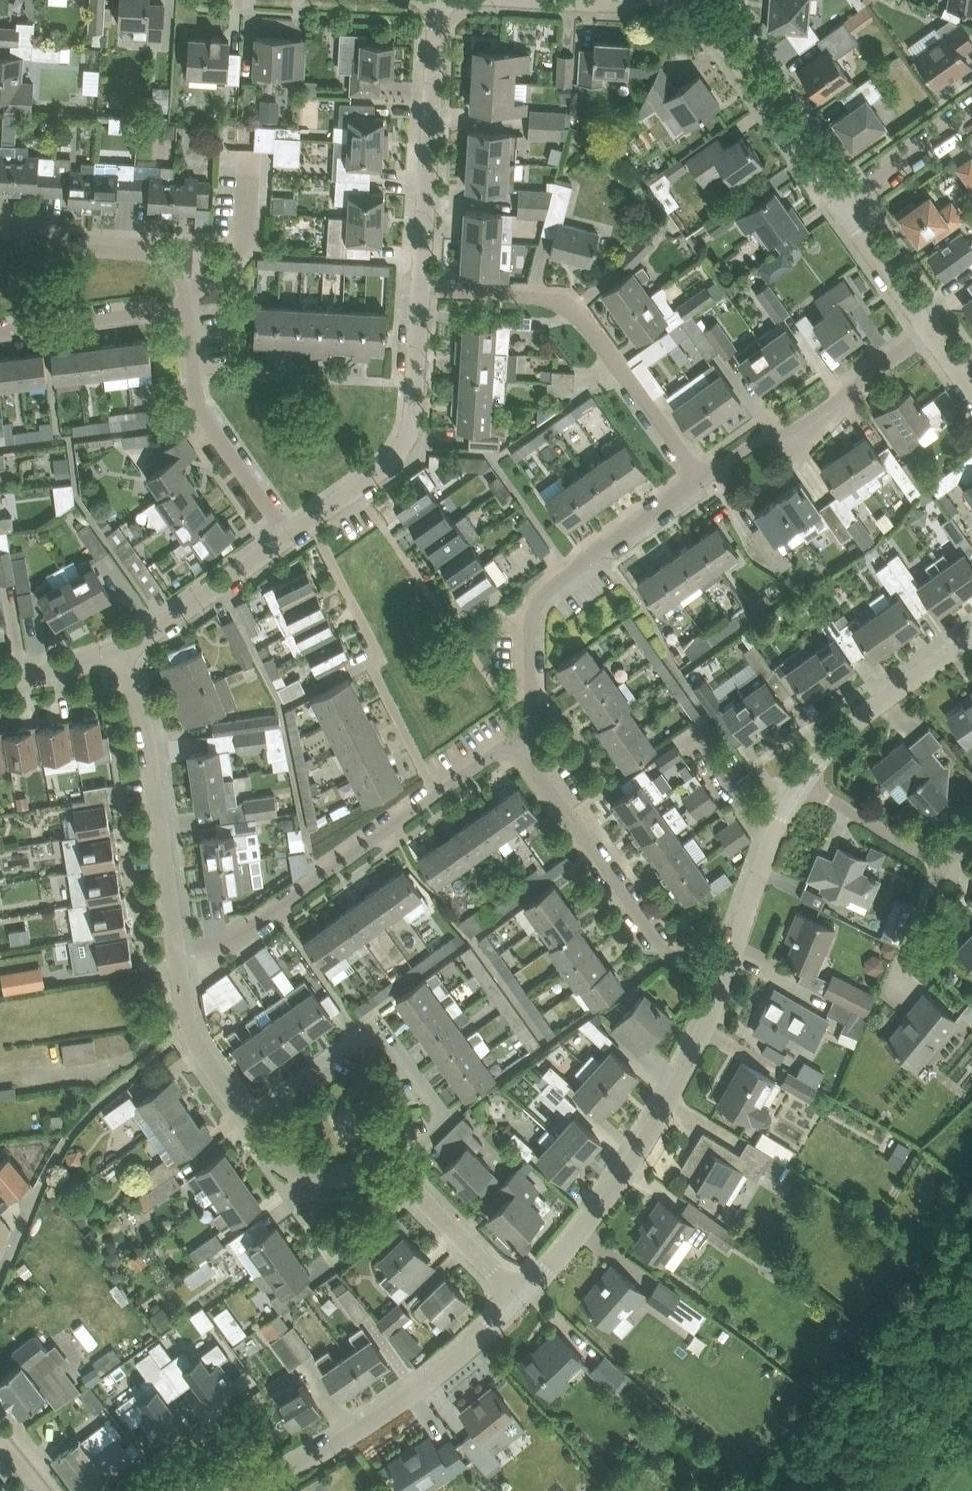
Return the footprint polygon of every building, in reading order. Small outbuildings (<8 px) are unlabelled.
[(100,30),(101,30),(103,0),(90,0),(89,30),(92,30),(91,43),(100,44),(100,30)] [(120,6),(119,24),(133,25),(132,38),(161,39),(163,24),(164,4),(163,3),(162,9),(149,8),(149,0),(121,0),(120,6)] [(816,40),(820,37),(808,20),(809,0),(771,0),(768,29),(784,30),(800,51),(816,40)] [(855,9),(865,3),(864,1),(863,0),(849,0),(855,9)] [(948,7),(971,11),(971,0),(949,0),(948,7)] [(799,70),(819,99),(849,78),(834,58),(858,41),(852,32),(874,16),(866,5),(820,37),(816,40),(825,52),(799,70)] [(962,27),(960,23),(959,24),(949,19),(936,28),(941,37),(914,56),(924,70),(936,86),(954,73),(956,76),(970,65),(961,52),(971,44),(971,41),(962,27)] [(0,28),(0,41),(17,42),(17,29),(0,28)] [(394,45),(365,43),(365,36),(367,36),(367,34),(340,33),(340,34),(345,34),(344,55),(341,55),(340,70),(352,71),(351,92),(379,94),(380,73),(392,73),(394,45)] [(239,83),(240,72),(241,53),(228,52),(229,40),(228,40),(227,45),(220,45),(221,36),(219,34),(213,34),(211,36),(210,39),(190,38),(188,73),(225,75),(224,82),(239,83)] [(303,74),(303,68),(304,48),(290,47),(291,39),(256,37),(254,71),(303,74)] [(628,75),(629,62),(630,42),(594,40),(594,49),(581,48),(579,68),(578,84),(602,85),(603,73),(628,75)] [(32,58),(60,59),(61,45),(33,44),(32,58)] [(473,79),(512,81),(512,67),(528,68),(529,49),(517,49),(517,53),(475,50),(473,79)] [(572,55),(556,54),(555,84),(571,85),(572,55)] [(31,112),(33,82),(21,81),(23,58),(5,57),(0,57),(0,96),(5,97),(4,110),(31,112)] [(685,126),(702,114),(719,103),(699,74),(677,90),(660,67),(651,85),(646,95),(662,117),(673,109),(685,126)] [(84,91),(99,91),(100,68),(85,68),(84,91)] [(883,93),(870,76),(841,97),(850,109),(833,121),(852,147),(885,124),(870,103),(883,93)] [(303,79),(302,94),(316,95),(317,80),(303,79)] [(525,111),(525,102),(526,82),(512,81),(473,79),(471,108),(525,111)] [(151,103),(155,104),(154,115),(168,115),(169,98),(170,88),(154,86),(151,103)] [(348,126),(347,141),(388,143),(388,132),(383,132),(384,117),(374,116),(375,104),(340,102),(338,126),(348,126)] [(260,103),(259,120),(277,121),(278,103),(260,103)] [(528,123),(560,125),(563,125),(564,111),(528,109),(528,123)] [(594,116),(584,116),(583,130),(594,131),(594,116)] [(122,132),(136,132),(136,118),(122,117),(122,132)] [(164,123),(163,135),(174,136),(175,124),(164,123)] [(560,125),(528,123),(527,135),(559,137),(560,125)] [(274,147),(275,137),(276,126),(255,125),(254,148),(274,150),(274,147)] [(275,137),(287,138),(287,137),(300,138),(301,127),(276,126),(275,137)] [(468,159),(514,162),(516,133),(470,131),(468,159)] [(274,147),(274,163),(299,164),(300,138),(287,138),(275,137),(274,147)] [(333,178),(335,179),(370,180),(371,168),(381,169),(382,153),(387,153),(388,143),(347,141),(335,140),(333,178)] [(733,182),(744,174),(761,162),(749,145),(747,146),(743,140),(731,148),(729,145),(717,154),(710,143),(687,159),(704,183),(724,169),(733,182)] [(3,186),(2,192),(12,193),(15,150),(14,150),(15,145),(0,144),(0,186),(3,186)] [(26,153),(26,150),(15,150),(12,193),(23,193),(23,188),(36,188),(36,194),(52,195),(55,156),(39,156),(39,154),(26,153)] [(82,209),(92,210),(93,178),(94,178),(95,163),(82,162),(81,171),(69,171),(69,175),(68,175),(69,157),(55,156),(52,195),(68,196),(67,203),(82,204),(82,209)] [(680,158),(648,181),(669,211),(679,203),(670,189),(671,179),(687,167),(680,158)] [(513,189),(514,162),(468,159),(467,187),(504,190),(505,189),(513,189)] [(971,187),(971,161),(971,159),(958,168),(971,187)] [(94,178),(93,178),(92,210),(102,210),(102,205),(116,206),(117,197),(132,198),(133,177),(134,163),(95,160),(95,163),(94,178)] [(172,214),(173,182),(174,165),(160,164),(159,176),(150,175),(149,178),(133,177),(132,198),(148,199),(148,207),(162,208),(161,214),(172,214)] [(134,164),(134,174),(158,175),(159,165),(134,164)] [(208,204),(209,184),(210,181),(198,180),(197,178),(184,177),(184,183),(173,182),(172,214),(182,215),(182,210),(196,210),(197,204),(208,204)] [(335,179),(335,191),(334,203),(347,203),(347,218),(388,220),(388,209),(383,208),(384,193),(370,192),(370,180),(335,179)] [(565,215),(572,186),(554,181),(551,191),(548,204),(546,210),(565,215)] [(517,202),(548,204),(551,191),(518,189),(517,202)] [(781,250),(793,242),(809,230),(801,218),(797,221),(775,191),(759,202),(736,219),(744,230),(753,223),(767,242),(772,238),(781,250)] [(273,212),(286,212),(286,196),(274,196),(273,212)] [(936,238),(962,220),(951,203),(939,212),(929,197),(915,207),(911,202),(899,210),(903,215),(901,217),(918,240),(931,231),(936,238)] [(544,217),(546,210),(548,204),(517,202),(517,215),(544,217)] [(513,213),(485,211),(465,210),(464,239),(499,241),(500,226),(512,227),(513,213)] [(707,224),(715,236),(733,223),(724,212),(707,224)] [(669,214),(662,219),(667,227),(674,222),(669,214)] [(333,229),(332,254),(370,256),(371,244),(381,245),(382,229),(387,229),(388,220),(347,218),(346,229),(333,229)] [(594,248),(595,249),(596,246),(594,246),(598,232),(559,222),(550,255),(589,266),(594,248)] [(937,244),(939,247),(928,254),(945,277),(968,261),(971,267),(971,242),(970,244),(961,231),(950,239),(948,236),(937,244)] [(644,234),(619,258),(628,268),(653,243),(644,234)] [(509,282),(509,281),(510,267),(511,242),(499,241),(464,239),(462,268),(474,269),(474,279),(509,282)] [(782,250),(757,268),(768,283),(792,265),(782,250)] [(280,258),(258,257),(258,267),(279,268),(280,258)] [(301,260),(280,258),(279,268),(300,269),(301,260)] [(322,261),(301,260),(300,269),(322,270),(322,261)] [(344,262),(322,261),(322,270),(343,271),(344,262)] [(365,263),(344,262),(343,271),(364,272),(365,263)] [(389,264),(365,263),(364,272),(389,274),(389,264)] [(603,292),(620,316),(649,296),(640,283),(650,276),(642,265),(633,272),(632,271),(603,292)] [(795,320),(802,330),(814,346),(826,338),(836,353),(862,335),(844,310),(858,301),(843,279),(815,298),(826,314),(815,322),(805,313),(795,320)] [(757,293),(775,319),(788,310),(770,284),(757,293)] [(649,296),(620,316),(637,339),(665,319),(665,318),(675,311),(667,300),(663,286),(649,296)] [(714,298),(706,287),(677,307),(685,318),(692,314),(714,298)] [(963,303),(967,309),(971,316),(971,297),(963,303)] [(297,348),(300,307),(256,305),(254,346),(255,346),(255,341),(268,342),(267,351),(284,352),(284,342),(297,343),(297,348)] [(343,310),(300,307),(297,348),(298,348),(298,343),(311,344),(311,353),(327,354),(327,345),(340,345),(340,350),(341,350),(343,310)] [(387,312),(385,312),(343,310),(341,350),(341,345),(355,346),(354,355),(370,356),(371,347),(383,348),(383,353),(384,353),(387,312)] [(494,313),(483,313),(482,324),(494,325),(494,324),(494,313)] [(531,316),(502,314),(502,326),(494,325),(482,324),(464,323),(463,338),(457,338),(456,349),(508,352),(509,326),(530,327),(531,316)] [(659,337),(667,347),(688,333),(707,360),(719,352),(704,331),(692,314),(685,318),(659,337)] [(780,321),(757,337),(782,372),(805,355),(780,321)] [(716,322),(704,331),(719,352),(723,357),(735,348),(716,322)] [(659,337),(627,360),(654,397),(665,389),(647,364),(668,349),(667,347),(659,337)] [(735,353),(748,372),(760,388),(782,372),(757,337),(735,353)] [(127,371),(132,370),(151,368),(148,340),(124,343),(127,371)] [(103,374),(127,371),(124,343),(100,346),(103,374)] [(76,349),(79,377),(103,374),(100,346),(76,349)] [(79,377),(76,349),(52,352),(55,380),(79,377)] [(508,352),(456,349),(455,361),(461,361),(460,375),(505,378),(506,352),(508,352)] [(19,356),(23,384),(47,381),(44,353),(19,356)] [(23,384),(19,356),(0,359),(0,387),(23,384)] [(689,379),(717,418),(741,401),(713,362),(689,379)] [(540,369),(540,380),(551,380),(551,370),(540,369)] [(551,381),(574,383),(575,371),(551,370),(551,380),(551,381)] [(505,378),(460,375),(460,390),(454,390),(453,401),(491,404),(491,403),(504,404),(505,378)] [(717,418),(689,379),(676,388),(666,396),(694,435),(717,418)] [(574,383),(551,381),(547,381),(547,393),(574,394),(574,383)] [(915,431),(929,421),(930,423),(936,426),(941,424),(945,419),(946,414),(933,397),(920,406),(921,405),(919,401),(918,402),(910,391),(885,409),(892,417),(881,425),(900,451),(919,438),(915,431)] [(576,417),(581,414),(597,402),(592,395),(571,410),(576,417)] [(498,451),(499,438),(505,438),(506,419),(490,418),(491,404),(453,401),(452,413),(458,413),(457,428),(470,429),(468,449),(498,451)] [(538,406),(537,423),(558,407),(538,406)] [(552,423),(557,430),(576,417),(571,410),(552,423)] [(110,428),(134,425),(133,417),(132,411),(108,413),(110,428)] [(144,415),(133,417),(134,425),(145,424),(144,415)] [(5,442),(17,441),(29,439),(28,430),(13,432),(11,421),(2,422),(5,442)] [(84,423),(85,432),(98,430),(97,421),(84,423)] [(72,433),(85,432),(84,423),(71,424),(72,433)] [(532,438),(537,445),(557,430),(552,423),(532,438)] [(41,429),(28,430),(29,439),(42,437),(41,429)] [(121,434),(122,446),(146,443),(145,431),(121,434)] [(146,476),(160,495),(188,475),(181,465),(197,454),(184,435),(163,450),(170,459),(146,476)] [(843,452),(862,478),(870,490),(883,481),(878,475),(888,468),(866,436),(843,452)] [(517,459),(518,459),(537,445),(532,438),(512,452),(517,459)] [(549,461),(559,454),(550,441),(540,448),(549,461)] [(625,485),(646,470),(626,443),(605,457),(625,485)] [(840,494),(829,501),(845,523),(856,516),(844,499),(855,492),(851,486),(862,478),(843,452),(821,467),(840,494)] [(455,456),(454,468),(478,469),(480,472),(490,465),(485,457),(455,456)] [(586,471),(605,498),(625,485),(605,457),(586,471)] [(67,458),(54,459),(56,477),(69,476),(67,458)] [(928,488),(929,487),(928,485),(929,485),(911,459),(902,465),(922,493),(928,488)] [(917,497),(922,493),(902,465),(891,473),(912,502),(917,497)] [(438,501),(430,490),(437,485),(423,466),(408,477),(415,487),(394,501),(409,522),(438,501)] [(929,485),(928,485),(929,487),(937,497),(938,496),(950,514),(958,508),(949,495),(947,496),(944,491),(963,478),(955,466),(939,478),(929,485)] [(585,513),(605,498),(586,471),(566,486),(585,513)] [(188,475),(160,495),(144,507),(149,514),(147,522),(155,524),(157,527),(169,519),(197,499),(190,489),(195,485),(188,475)] [(489,483),(496,493),(505,485),(499,476),(489,483)] [(963,488),(971,500),(971,481),(963,488)] [(852,533),(845,523),(829,501),(819,508),(801,482),(778,498),(797,525),(807,539),(829,524),(841,541),(852,533)] [(71,483),(54,485),(58,514),(74,502),(71,483)] [(512,495),(505,485),(496,493),(502,502),(512,495)] [(585,513),(566,486),(546,500),(565,527),(585,513)] [(922,493),(917,497),(922,504),(934,496),(928,488),(922,493)] [(786,553),(784,555),(774,541),(797,525),(778,498),(755,514),(762,524),(752,530),(775,563),(780,570),(792,562),(786,553)] [(188,535),(216,516),(211,508),(206,511),(197,499),(169,519),(183,539),(184,540),(189,536),(188,535)] [(426,542),(453,523),(438,501),(409,522),(424,543),(426,542)] [(106,532),(113,527),(96,504),(90,508),(106,532)] [(426,542),(440,563),(469,542),(469,541),(479,534),(465,514),(453,523),(426,542)] [(12,529),(10,515),(0,517),(0,530),(12,529)] [(180,556),(195,545),(203,556),(236,533),(230,524),(225,528),(216,516),(188,535),(189,536),(184,540),(183,539),(173,546),(180,556)] [(960,550),(970,543),(950,516),(940,523),(960,550)] [(519,524),(525,534),(535,527),(528,518),(519,524)] [(79,527),(78,529),(98,558),(109,550),(88,521),(79,527)] [(120,553),(132,544),(119,524),(113,528),(113,527),(106,532),(120,553)] [(698,540),(717,567),(737,552),(718,526),(698,540)] [(550,548),(535,527),(525,534),(540,554),(550,548)] [(697,581),(717,567),(698,540),(678,554),(697,581)] [(440,563),(455,583),(484,563),(469,542),(440,563)] [(134,573),(146,564),(132,544),(120,553),(126,561),(134,573)] [(520,565),(531,559),(523,545),(512,552),(520,565)] [(0,551),(0,581),(15,579),(12,557),(10,549),(9,550),(0,551)] [(960,596),(971,587),(971,564),(964,552),(950,563),(943,553),(934,559),(960,596)] [(917,581),(897,553),(892,556),(887,559),(888,561),(903,582),(907,588),(917,581)] [(658,569),(677,595),(697,581),(678,554),(658,569)] [(12,557),(15,579),(18,592),(31,589),(25,555),(12,557)] [(80,570),(66,578),(83,610),(109,596),(89,557),(76,564),(80,570)] [(493,557),(484,564),(484,563),(455,583),(453,584),(475,616),(504,596),(496,586),(508,578),(493,557)] [(960,596),(934,559),(925,565),(932,575),(918,585),(937,612),(960,596)] [(876,613),(896,641),(919,624),(915,618),(924,612),(903,582),(888,561),(876,570),(890,591),(885,595),(891,602),(876,613)] [(146,564),(134,573),(149,595),(161,587),(146,564)] [(283,608),(316,592),(318,591),(307,569),(264,591),(274,611),(283,607),(283,608)] [(638,583),(649,599),(657,610),(677,595),(658,569),(638,583)] [(56,624),(83,610),(66,578),(52,585),(49,578),(36,585),(56,624)] [(806,588),(803,581),(793,583),(798,592),(806,588)] [(286,634),(327,613),(316,592),(283,608),(283,607),(274,611),(286,634)] [(746,608),(751,615),(771,601),(766,594),(746,608)] [(245,627),(254,622),(256,622),(246,600),(235,605),(245,627)] [(726,622),(731,629),(751,615),(746,608),(726,622)] [(296,654),(305,650),(305,651),(339,633),(338,633),(327,613),(286,634),(296,654)] [(874,657),(896,641),(876,613),(861,624),(856,616),(839,628),(845,636),(854,630),(874,657)] [(622,620),(637,641),(644,636),(629,614),(622,620)] [(255,662),(253,656),(247,646),(233,618),(222,624),(245,667),(255,662)] [(856,651),(845,636),(839,628),(832,618),(822,626),(832,639),(810,655),(829,683),(853,666),(847,657),(856,651)] [(254,622),(245,627),(250,636),(259,632),(254,622)] [(706,636),(711,643),(731,629),(726,622),(706,636)] [(681,645),(691,658),(711,643),(706,636),(702,631),(681,645)] [(318,671),(332,664),(350,655),(339,633),(305,651),(307,650),(318,671)] [(637,641),(651,660),(658,655),(644,636),(637,641)] [(214,679),(210,668),(202,650),(200,651),(195,640),(167,651),(172,662),(160,667),(172,696),(214,679)] [(755,643),(743,651),(757,671),(761,678),(763,676),(773,669),(772,668),(755,643)] [(572,687),(575,685),(603,666),(602,664),(599,666),(585,646),(557,666),(572,687)] [(679,666),(687,660),(677,646),(671,650),(679,666)] [(651,660),(665,679),(672,674),(658,655),(651,660)] [(808,698),(829,683),(810,655),(789,670),(782,661),(772,668),(773,669),(796,701),(805,694),(808,698)] [(263,661),(268,670),(277,665),(272,656),(263,661)] [(277,665),(268,670),(284,701),(306,689),(298,676),(286,682),(277,665)] [(588,705),(616,685),(603,666),(575,685),(588,705)] [(778,720),(789,712),(766,680),(763,676),(761,678),(757,671),(738,685),(763,720),(773,712),(778,720)] [(665,679),(679,699),(686,694),(672,674),(665,679)] [(349,678),(331,688),(313,697),(357,784),(366,802),(402,784),(402,783),(400,783),(394,771),(395,770),(382,744),(381,745),(375,732),(376,732),(375,730),(374,731),(367,718),(369,717),(356,692),(355,693),(348,680),(349,680),(349,678)] [(185,726),(203,719),(227,709),(214,679),(172,696),(185,726)] [(763,720),(738,685),(728,692),(718,699),(705,679),(693,687),(711,713),(719,725),(729,718),(747,742),(758,734),(752,727),(763,720)] [(630,704),(616,685),(588,705),(602,724),(625,708),(630,704)] [(679,699),(683,704),(694,720),(701,715),(686,694),(679,699)] [(964,706),(963,705),(959,707),(957,704),(946,712),(967,743),(971,740),(971,700),(964,706)] [(300,737),(293,707),(285,711),(291,741),(300,737)] [(612,747),(639,728),(625,708),(602,724),(598,727),(612,747)] [(213,734),(236,731),(265,726),(280,724),(281,724),(279,713),(253,717),(211,722),(213,734)] [(72,719),(78,755),(94,752),(96,761),(112,758),(108,735),(102,736),(99,719),(98,719),(97,715),(84,717),(85,721),(73,723),(72,719)] [(39,725),(38,725),(44,761),(78,755),(72,719),(52,722),(53,726),(40,729),(39,725)] [(280,724),(265,726),(268,747),(284,745),(281,724),(280,724)] [(5,730),(11,766),(44,761),(38,725),(19,728),(19,732),(6,734),(5,730)] [(265,726),(236,731),(238,751),(268,747),(265,726)] [(627,768),(643,756),(654,748),(639,728),(612,747),(627,768)] [(11,766),(5,730),(0,731),(0,768),(11,766)] [(899,802),(909,794),(926,814),(947,796),(930,776),(944,764),(920,736),(908,746),(903,740),(872,766),(890,787),(888,789),(899,802)] [(291,741),(297,771),(306,766),(306,765),(314,761),(311,756),(305,759),(300,737),(291,741)] [(662,769),(682,755),(675,745),(655,759),(662,769)] [(194,781),(233,775),(230,748),(190,754),(194,781)] [(306,766),(297,771),(302,800),(311,796),(306,766)] [(623,813),(628,821),(654,803),(664,795),(655,783),(644,767),(621,783),(627,792),(610,803),(620,816),(623,813)] [(238,804),(235,784),(233,775),(194,781),(198,809),(238,804)] [(689,807),(709,793),(702,783),(682,797),(689,807)] [(84,788),(86,799),(108,795),(107,784),(84,788)] [(518,788),(498,802),(523,837),(516,827),(536,812),(518,788)] [(696,817),(700,814),(716,803),(709,793),(689,807),(696,817)] [(245,801),(248,818),(256,817),(277,814),(277,812),(294,810),(292,794),(245,801)] [(78,834),(110,829),(108,815),(112,815),(108,795),(86,799),(73,801),(78,834)] [(317,826),(311,796),(302,800),(308,830),(317,826)] [(478,816),(496,841),(507,833),(509,835),(506,838),(512,845),(523,837),(498,802),(478,816)] [(630,831),(639,843),(681,813),(674,803),(661,812),(654,803),(628,821),(633,828),(630,831)] [(651,853),(656,860),(682,842),(673,830),(687,821),(681,813),(639,843),(648,856),(651,853)] [(459,830),(476,855),(496,841),(478,816),(459,830)] [(202,838),(206,865),(249,859),(249,858),(251,855),(251,847),(247,845),(245,831),(258,830),(256,817),(248,818),(216,823),(218,835),(202,838)] [(724,842),(744,828),(737,818),(717,832),(724,842)] [(291,850),(304,848),(300,827),(287,829),(291,850)] [(62,837),(67,871),(120,862),(120,861),(116,862),(113,849),(117,848),(114,828),(78,834),(62,837)] [(731,852),(751,838),(744,828),(724,842),(731,852)] [(459,830),(439,844),(457,869),(476,855),(459,830)] [(682,842),(656,860),(662,868),(658,870),(667,883),(696,862),(695,861),(706,854),(692,835),(682,842)] [(437,883),(457,869),(439,844),(419,858),(437,883)] [(864,911),(867,905),(879,880),(875,878),(875,876),(871,874),(870,876),(860,872),(866,859),(839,847),(833,860),(818,854),(808,878),(822,885),(821,888),(847,900),(846,903),(864,911)] [(289,854),(290,862),(293,880),(309,869),(306,851),(289,854)] [(552,877),(564,869),(572,863),(567,855),(547,870),(552,877)] [(253,886),(251,872),(249,859),(206,865),(210,892),(253,886)] [(68,905),(125,895),(121,896),(119,882),(123,882),(120,862),(67,871),(73,904),(68,905)] [(710,882),(696,862),(667,883),(676,895),(680,893),(685,900),(698,891),(707,884),(710,882)] [(403,870),(384,884),(401,908),(421,894),(403,870)] [(533,891),(552,877),(547,870),(527,884),(533,891)] [(381,922),(401,908),(384,884),(364,898),(381,922)] [(533,891),(527,884),(507,898),(512,905),(533,891)] [(525,904),(540,924),(567,904),(553,884),(525,904)] [(714,894),(707,884),(698,891),(705,901),(714,894)] [(68,905),(73,939),(127,930),(125,916),(128,915),(125,895),(68,905)] [(361,937),(362,936),(381,922),(364,898),(344,912),(361,937)] [(488,912),(493,919),(512,905),(507,898),(488,912)] [(493,919),(488,912),(482,904),(456,923),(464,929),(471,935),(493,919)] [(577,927),(578,928),(582,925),(567,904),(540,924),(553,944),(577,927)] [(898,942),(908,916),(892,909),(881,938),(897,944),(898,942)] [(361,937),(344,912),(324,927),(349,961),(369,946),(362,936),(361,937)] [(785,961),(814,973),(834,928),(797,912),(786,940),(793,943),(785,961)] [(334,982),(354,967),(349,961),(324,927),(305,941),(334,982)] [(549,947),(564,967),(592,947),(578,928),(577,927),(553,944),(549,947)] [(101,969),(113,967),(132,963),(130,949),(134,948),(131,929),(127,930),(73,939),(70,939),(75,972),(100,967),(101,969)] [(478,939),(492,959),(499,954),(485,934),(478,939)] [(456,935),(432,952),(437,959),(462,942),(456,935)] [(971,964),(971,936),(958,950),(971,964)] [(885,941),(882,947),(883,953),(890,956),(895,946),(885,941)] [(266,944),(256,951),(273,974),(282,967),(266,944)] [(471,944),(460,952),(474,972),(485,964),(471,944)] [(606,966),(592,947),(564,967),(578,987),(580,985),(606,966)] [(256,951),(245,959),(266,988),(276,981),(271,975),(273,974),(256,951)] [(432,952),(412,966),(418,973),(437,959),(432,952)] [(499,954),(492,959),(506,978),(513,973),(499,954)] [(418,973),(412,966),(405,956),(385,970),(392,980),(397,988),(418,973)] [(485,964),(474,972),(488,991),(499,984),(485,964)] [(580,985),(595,1006),(623,986),(608,965),(606,966),(580,985)] [(341,1009),(329,992),(319,999),(305,979),(295,986),(282,967),(273,974),(286,992),(314,1032),(333,1018),(331,1016),(341,1009)] [(396,999),(410,1018),(439,998),(431,987),(442,978),(436,970),(396,999)] [(227,972),(217,979),(233,1002),(243,995),(227,972)] [(823,993),(833,998),(867,1015),(876,993),(832,972),(823,993)] [(22,973),(1,976),(4,993),(25,990),(22,973)] [(513,973),(506,978),(520,998),(527,993),(513,973)] [(217,979),(206,987),(208,988),(203,992),(206,1011),(218,1003),(223,1010),(233,1002),(217,979)] [(374,994),(379,1001),(397,988),(392,980),(374,994)] [(499,984),(488,991),(502,1011),(513,1003),(499,984)] [(787,1050),(781,1047),(790,1031),(814,1045),(829,1019),(774,988),(759,1013),(762,1015),(754,1028),(769,1037),(767,1039),(768,1040),(761,1051),(780,1062),(787,1050)] [(450,990),(410,1018),(423,1037),(463,1009),(455,998),(456,998),(450,990)] [(286,992),(266,1006),(295,1046),(314,1032),(286,992)] [(527,993),(520,998),(534,1018),(541,1013),(527,993)] [(644,993),(631,1007),(611,1029),(631,1046),(640,1036),(647,1042),(670,1016),(644,993)] [(359,1015),(379,1001),(374,994),(353,1008),(359,1015)] [(243,995),(233,1002),(239,1010),(249,1003),(243,995)] [(889,1044),(905,1057),(916,1066),(954,1019),(940,1007),(925,995),(913,1009),(916,1012),(889,1044)] [(846,1064),(867,1015),(833,998),(827,1012),(845,1021),(836,1040),(833,1049),(830,1058),(846,1064)] [(513,1003),(502,1011),(516,1030),(526,1022),(513,1003)] [(246,1021),(254,1031),(275,1060),(295,1046),(266,1006),(255,1015),(246,1021)] [(437,1057),(467,1036),(458,1025),(469,1017),(464,1009),(463,1009),(423,1037),(437,1057)] [(598,1010),(589,1017),(597,1025),(606,1016),(598,1010)] [(541,1013),(534,1018),(547,1036),(554,1031),(541,1013)] [(604,1048),(612,1039),(597,1025),(589,1017),(579,1025),(604,1048)] [(516,1030),(529,1049),(540,1041),(526,1022),(516,1030)] [(255,1075),(275,1060),(254,1031),(243,1039),(236,1028),(227,1035),(255,1075)] [(437,1057),(451,1076),(480,1056),(472,1044),(483,1037),(477,1029),(467,1036),(437,1057)] [(97,1058),(94,1038),(62,1043),(65,1063),(97,1058)] [(466,1096),(482,1084),(495,1075),(486,1064),(497,1056),(491,1048),(480,1056),(451,1076),(466,1096)] [(590,1052),(583,1061),(622,1096),(629,1088),(626,1085),(636,1074),(610,1050),(601,1061),(590,1052)] [(575,1090),(586,1100),(601,1113),(611,1102),(614,1104),(622,1096),(583,1061),(575,1071),(585,1079),(575,1090)] [(769,1110),(766,1108),(767,1106),(760,1102),(773,1079),(742,1062),(718,1103),(749,1121),(750,1119),(758,1123),(758,1122),(760,1123),(765,1123),(768,1121),(771,1117),(771,1113),(769,1110)] [(571,1084),(550,1065),(542,1074),(549,1080),(563,1093),(571,1084)] [(789,1070),(781,1084),(808,1099),(816,1086),(789,1070)] [(535,1081),(542,1088),(549,1080),(542,1074),(535,1081)] [(173,1079),(165,1085),(164,1085),(136,1104),(130,1095),(104,1114),(113,1127),(133,1113),(149,1136),(187,1108),(176,1093),(180,1090),(173,1079)] [(563,1093),(549,1080),(542,1088),(540,1089),(567,1114),(576,1105),(563,1093)] [(135,1178),(144,1191),(145,1192),(173,1172),(181,1167),(174,1158),(202,1138),(210,1132),(203,1121),(198,1124),(187,1108),(149,1136),(164,1158),(145,1172),(135,1178)] [(466,1193),(480,1179),(491,1169),(475,1152),(484,1144),(471,1131),(474,1128),(463,1116),(434,1145),(434,1146),(441,1139),(450,1149),(446,1156),(451,1161),(443,1169),(452,1179),(451,1180),(454,1184),(455,1183),(466,1193)] [(574,1116),(556,1136),(582,1159),(600,1140),(574,1116)] [(498,1133),(506,1139),(505,1140),(526,1159),(534,1149),(513,1131),(505,1125),(498,1133)] [(582,1159),(556,1136),(546,1128),(538,1137),(547,1145),(538,1156),(564,1180),(582,1159)] [(756,1178),(761,1169),(776,1178),(785,1162),(770,1154),(748,1141),(740,1154),(703,1132),(681,1168),(693,1175),(690,1180),(724,1200),(742,1170),(756,1178)] [(898,1166),(904,1155),(909,1147),(898,1141),(887,1159),(898,1166)] [(187,1178),(196,1191),(195,1195),(196,1199),(200,1202),(205,1202),(214,1195),(215,1197),(242,1178),(224,1152),(187,1178)] [(10,1198),(30,1181),(8,1154),(0,1161),(0,1185),(10,1198)] [(537,1189),(523,1175),(518,1169),(499,1187),(509,1197),(489,1217),(514,1242),(542,1214),(527,1199),(537,1189)] [(136,1197),(144,1209),(181,1183),(173,1172),(145,1192),(144,1191),(136,1197)] [(223,1229),(244,1214),(260,1203),(242,1178),(215,1197),(224,1209),(214,1216),(223,1229)] [(9,1204),(5,1198),(0,1202),(0,1212),(9,1204)] [(636,1244),(652,1255),(662,1262),(682,1233),(699,1245),(710,1230),(729,1244),(736,1234),(689,1200),(679,1214),(660,1201),(650,1216),(654,1219),(636,1244)] [(2,1254),(11,1228),(0,1215),(0,1252),(2,1254)] [(229,1240),(254,1276),(293,1249),(276,1225),(253,1241),(245,1229),(229,1240)] [(393,1228),(379,1242),(387,1250),(379,1258),(390,1269),(379,1280),(399,1301),(410,1290),(415,1286),(429,1273),(418,1261),(424,1256),(404,1235),(404,1234),(401,1237),(393,1228)] [(196,1262),(223,1243),(216,1233),(189,1251),(196,1262)] [(107,1252),(107,1258),(111,1263),(117,1263),(121,1259),(121,1253),(118,1249),(112,1249),(107,1252)] [(270,1298),(280,1312),(296,1300),(288,1288),(310,1273),(293,1249),(254,1276),(262,1288),(270,1289),(276,1285),(281,1291),(270,1298)] [(139,1250),(128,1257),(136,1268),(147,1261),(139,1250)] [(791,1270),(781,1263),(772,1276),(783,1283),(791,1270)] [(606,1281),(585,1305),(600,1318),(609,1325),(630,1301),(634,1305),(645,1293),(627,1278),(612,1265),(602,1277),(606,1281)] [(432,1310),(443,1322),(446,1325),(456,1316),(453,1312),(466,1300),(445,1278),(411,1310),(421,1320),(432,1310)] [(659,1281),(648,1296),(667,1310),(682,1321),(693,1305),(687,1301),(679,1295),(659,1281)] [(349,1286),(337,1295),(357,1322),(371,1312),(349,1286)] [(410,1314),(398,1301),(377,1319),(388,1332),(410,1314)] [(176,1319),(164,1303),(148,1314),(160,1331),(176,1319)] [(278,1312),(270,1318),(302,1361),(313,1353),(293,1326),(290,1328),(278,1312)] [(270,1318),(260,1327),(291,1369),(302,1361),(270,1318)] [(238,1321),(223,1332),(231,1344),(247,1332),(238,1321)] [(403,1323),(390,1334),(400,1345),(412,1334),(403,1323)] [(388,1362),(377,1346),(363,1326),(350,1335),(358,1347),(347,1355),(364,1379),(388,1362)] [(19,1414),(61,1381),(51,1368),(36,1380),(26,1369),(49,1351),(35,1333),(12,1351),(21,1362),(0,1378),(0,1389),(19,1414)] [(520,1364),(534,1378),(550,1395),(567,1378),(562,1373),(579,1356),(557,1333),(543,1346),(544,1348),(537,1355),(533,1351),(520,1364)] [(161,1342),(150,1350),(180,1389),(192,1379),(210,1402),(236,1383),(219,1362),(228,1355),(218,1341),(192,1360),(183,1348),(172,1357),(161,1342)] [(112,1348),(93,1362),(101,1374),(121,1360),(112,1348)] [(341,1395),(364,1379),(347,1355),(337,1361),(329,1349),(315,1359),(341,1395)] [(148,1392),(122,1411),(133,1426),(142,1419),(158,1441),(184,1422),(167,1399),(180,1389),(150,1350),(135,1361),(144,1371),(147,1376),(139,1381),(148,1392)] [(609,1388),(610,1387),(615,1392),(629,1377),(623,1372),(624,1371),(605,1354),(590,1370),(609,1388)] [(319,1407),(309,1390),(300,1376),(285,1385),(289,1391),(276,1398),(292,1424),(319,1407)] [(90,1385),(79,1392),(95,1413),(105,1405),(90,1385)] [(460,1443),(472,1458),(485,1474),(502,1460),(494,1450),(509,1438),(501,1428),(502,1427),(502,1426),(515,1415),(492,1388),(461,1413),(475,1430),(460,1443)] [(54,1459),(68,1477),(118,1440),(117,1439),(122,1435),(109,1419),(81,1440),(80,1439),(59,1454),(60,1455),(54,1459)] [(397,1481),(404,1490),(409,1490),(447,1466),(452,1473),(466,1464),(451,1441),(437,1449),(429,1437),(386,1464),(397,1481)] [(118,1440),(68,1477),(79,1490),(88,1490),(132,1458),(118,1440)]
